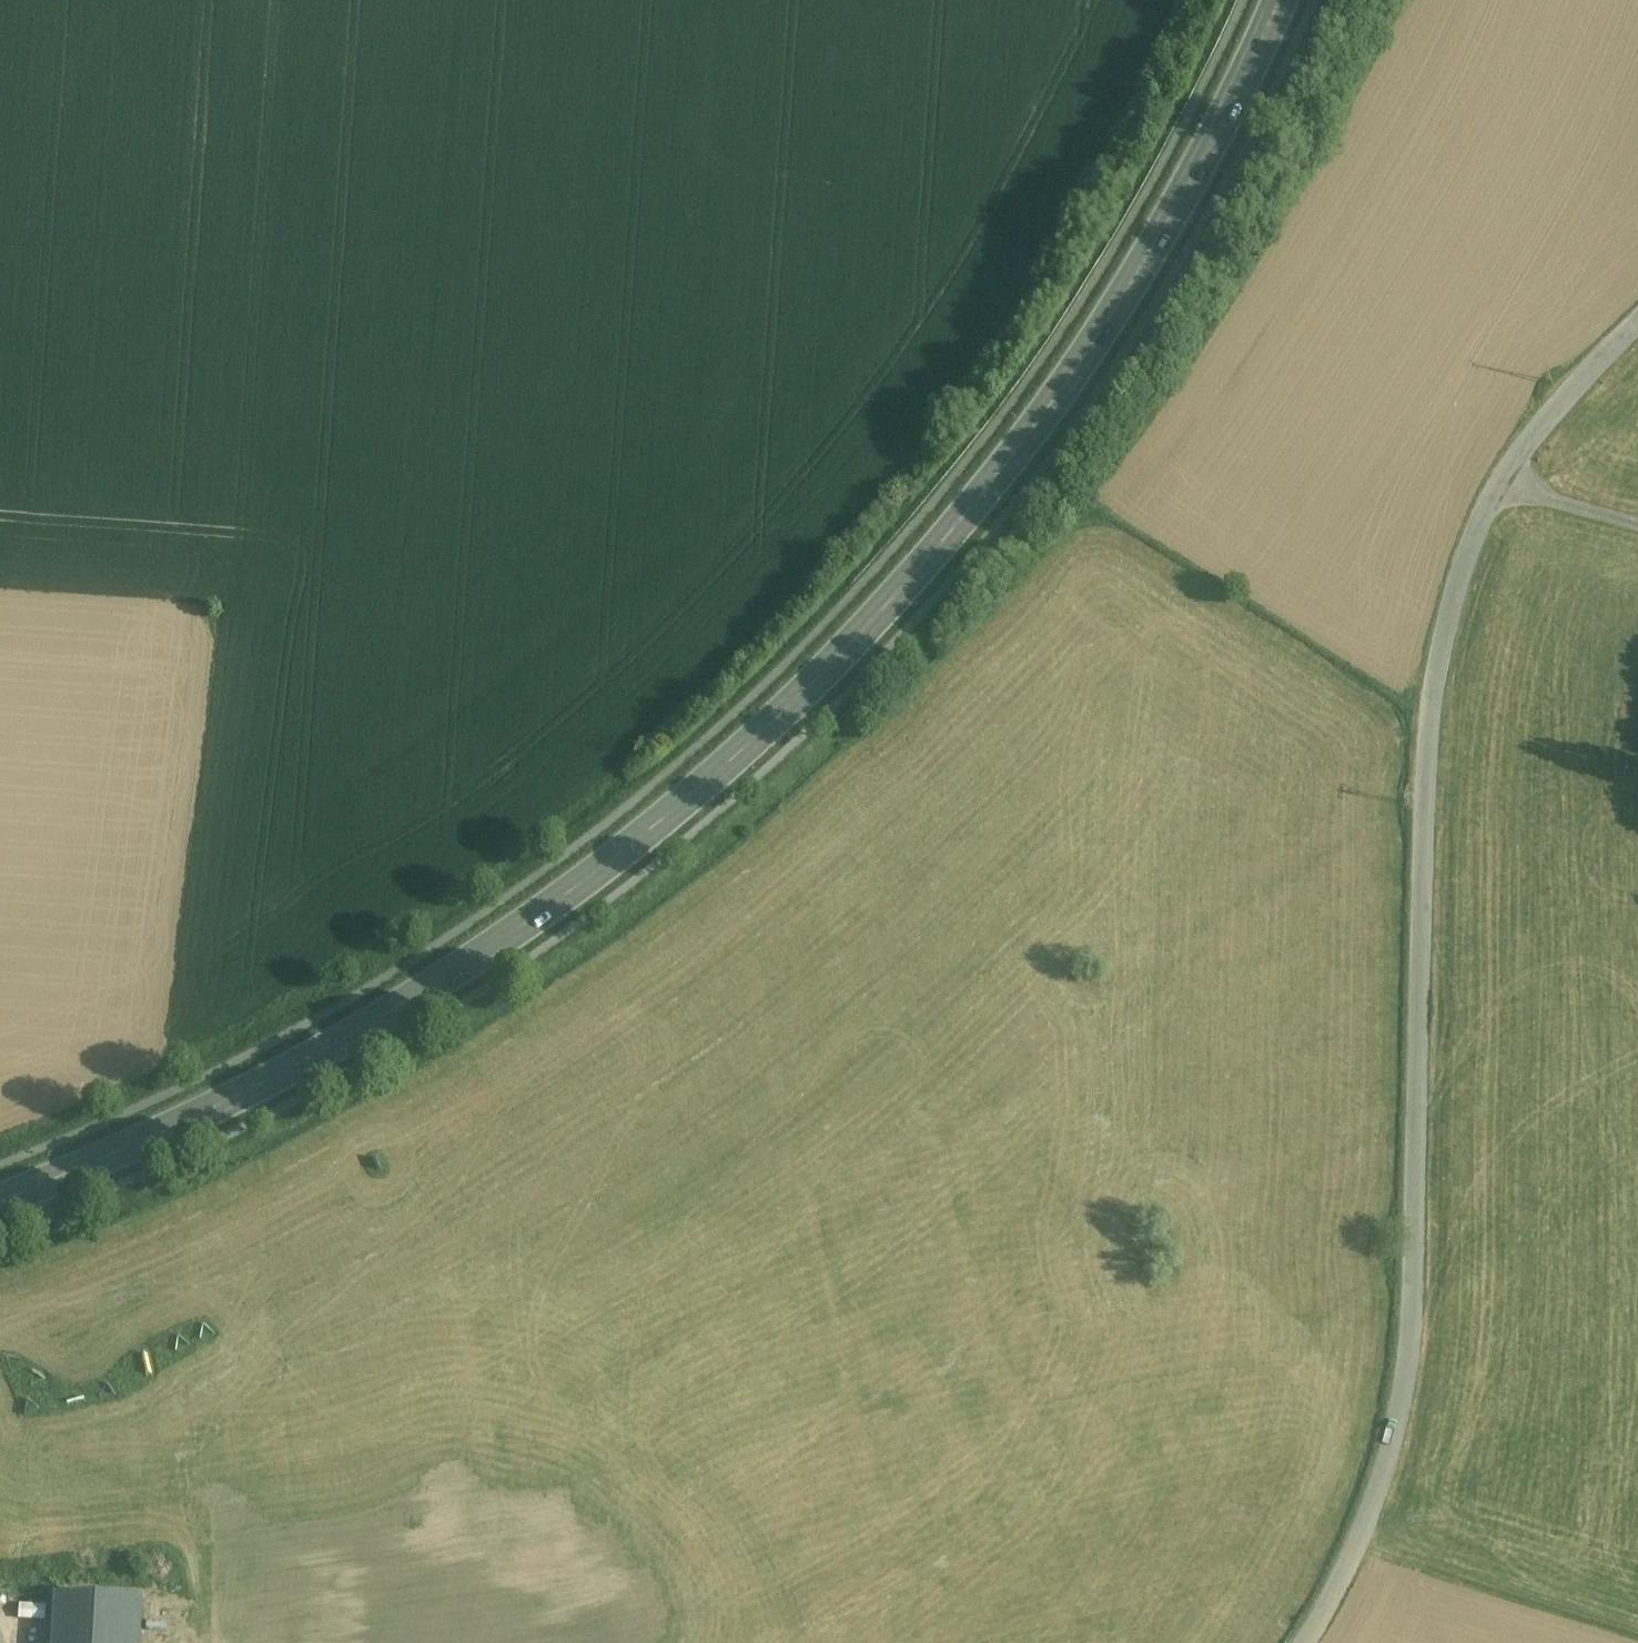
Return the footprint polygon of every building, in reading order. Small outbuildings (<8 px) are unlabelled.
[(55,1589),(51,1642),(137,1642),(140,1594),(55,1589)]
